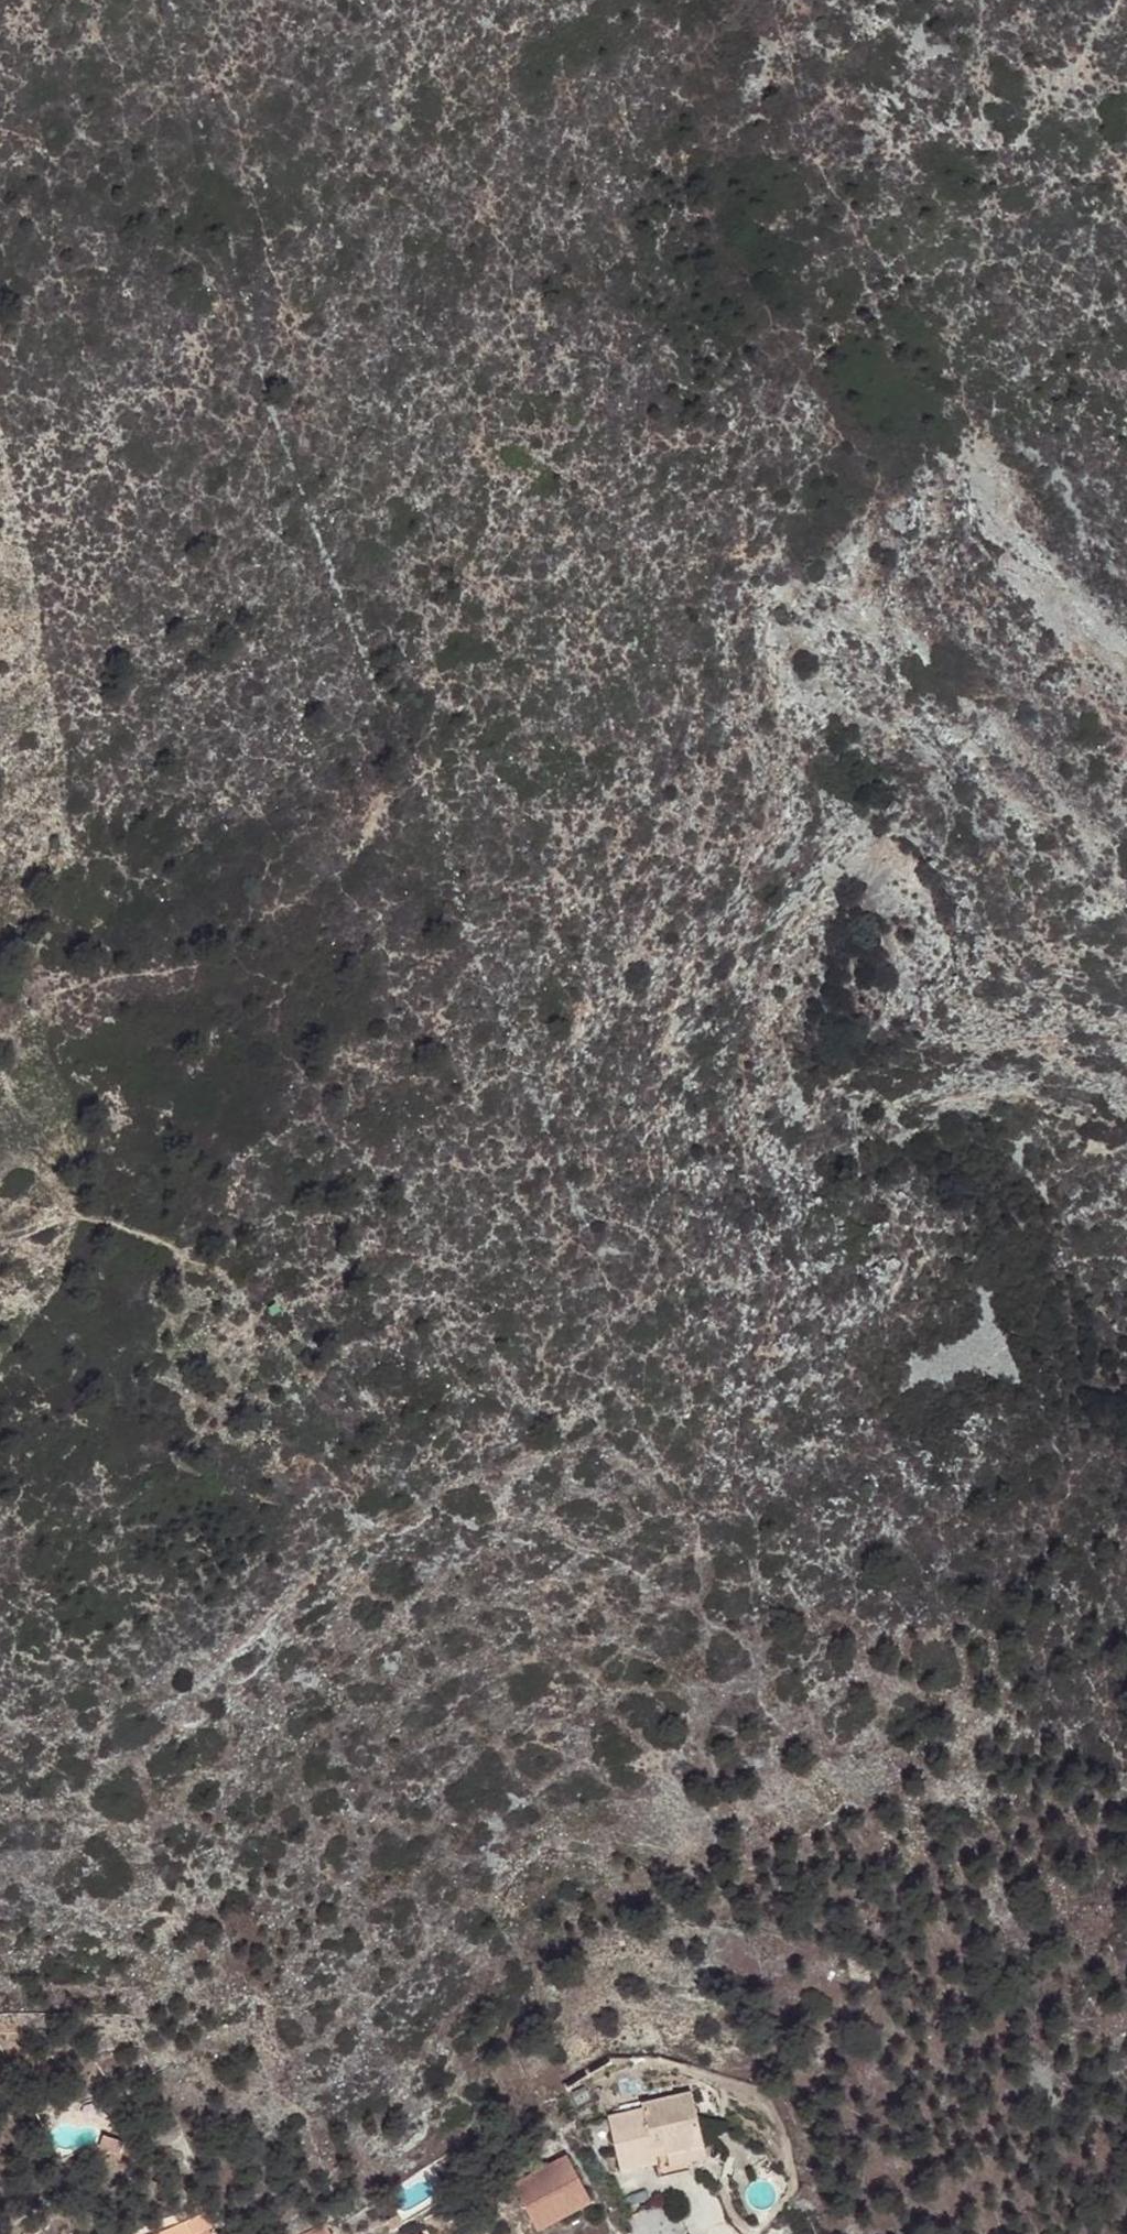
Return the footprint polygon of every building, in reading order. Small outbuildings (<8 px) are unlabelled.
[(635,2109),(601,2118),(616,2171),(651,2163),(652,2168),(701,2156),(684,2090),(634,2104),(635,2109)] [(112,2137),(108,2148),(124,2154),(128,2142),(112,2137)] [(564,2157),(509,2186),(534,2231),(590,2202),(564,2157)] [(207,2227),(210,2224),(203,2210),(153,2233),(210,2233),(207,2227)] [(402,2215),(392,2221),(397,2229),(407,2223),(402,2215)] [(327,2225),(307,2233),(331,2233),(327,2225)]
